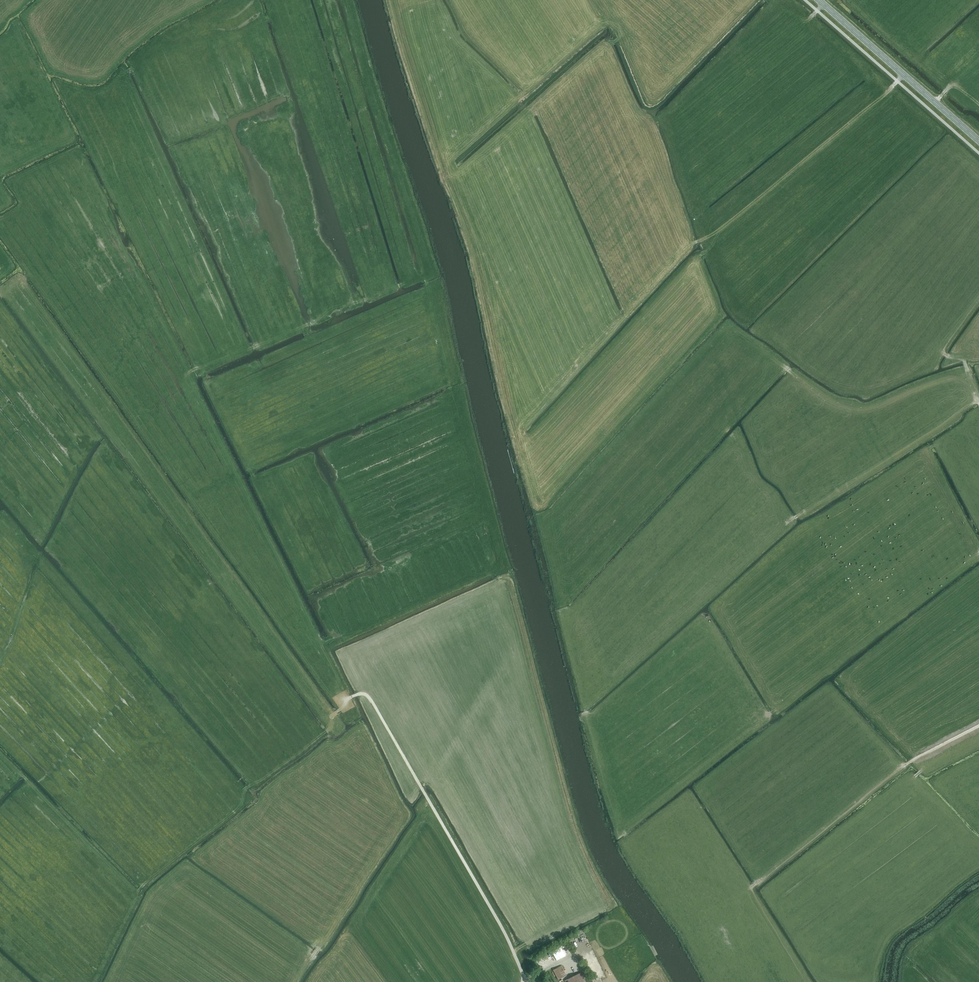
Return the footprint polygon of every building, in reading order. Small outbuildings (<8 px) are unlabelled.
[(561,965),(558,967),(553,970),(558,979),(563,977),(566,975),(561,965)] [(581,973),(565,981),(586,981),(581,973)]
